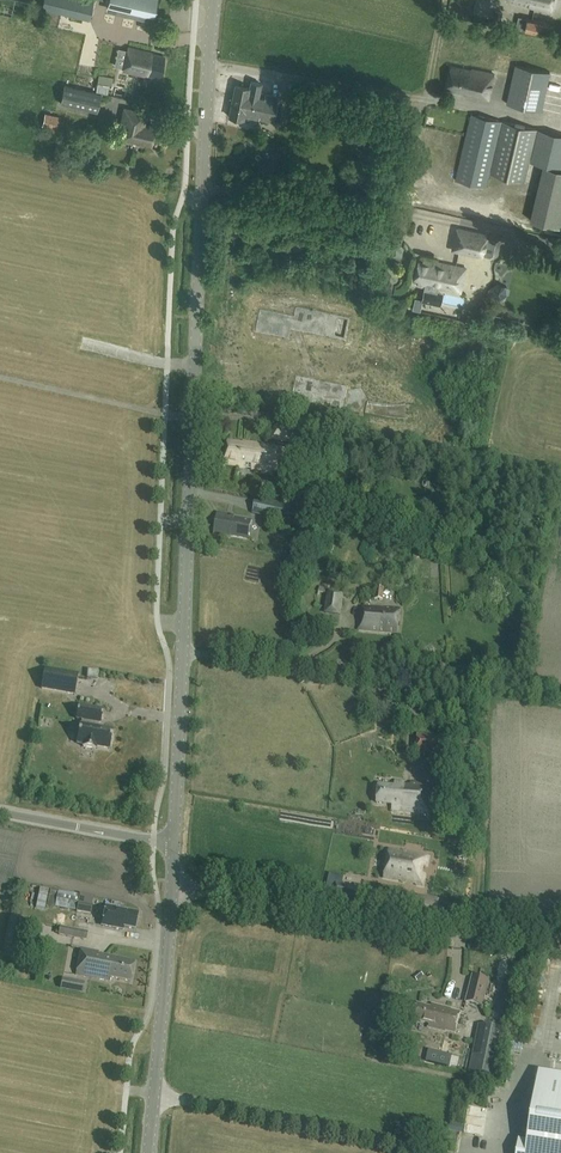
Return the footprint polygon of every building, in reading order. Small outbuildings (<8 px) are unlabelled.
[(31,4),(16,0),(0,0),(0,2),(13,5),(12,9),(28,13),(31,4)] [(33,4),(42,6),(42,9),(89,20),(94,1),(89,0),(34,0),(33,4)] [(107,6),(154,17),(158,0),(108,0),(107,6)] [(551,10),(553,0),(507,0),(551,10)] [(12,9),(13,5),(0,2),(0,15),(10,17),(12,9)] [(500,25),(503,13),(494,10),(491,22),(500,25)] [(541,21),(541,22),(528,19),(526,29),(548,34),(551,23),(541,21)] [(127,47),(123,66),(122,70),(160,78),(164,56),(151,53),(127,47)] [(499,56),(498,65),(511,67),(512,57),(499,56)] [(542,111),(551,72),(515,64),(506,103),(542,111)] [(462,91),(462,92),(490,98),(492,89),(489,89),(493,73),(472,69),(472,70),(450,65),(445,88),(462,91)] [(111,87),(112,77),(98,75),(97,85),(111,87)] [(251,81),(249,87),(235,84),(228,115),(244,118),(245,114),(273,120),(278,97),(265,94),(264,98),(257,97),(260,83),(251,81)] [(64,85),(60,104),(97,112),(101,93),(64,85)] [(156,134),(157,128),(155,127),(155,126),(144,124),(147,113),(125,108),(122,122),(129,123),(126,138),(151,144),(153,134),(156,134)] [(57,129),(59,116),(45,113),(42,125),(57,129)] [(302,113),(300,124),(319,127),(321,116),(302,113)] [(532,129),(514,124),(471,114),(456,180),(485,187),(489,173),(525,182),(531,161),(560,169),(560,135),(532,127),(532,129)] [(267,167),(277,169),(281,150),(271,147),(267,167)] [(455,248),(480,254),(484,235),(458,229),(455,248)] [(460,293),(466,269),(466,268),(443,262),(442,266),(418,261),(414,279),(418,280),(417,285),(424,286),(425,284),(430,285),(430,286),(460,293)] [(423,300),(441,303),(441,296),(424,293),(423,300)] [(357,319),(302,306),(300,315),(266,308),(261,331),(296,339),(298,330),(352,342),(357,319)] [(353,391),(302,380),(297,404),(348,414),(353,391)] [(274,427),(272,440),(291,443),(293,431),(274,427)] [(228,441),(225,464),(238,466),(238,467),(271,472),(271,470),(281,472),(284,449),(274,448),(274,447),(243,442),(243,443),(228,441)] [(308,486),(306,493),(316,496),(317,488),(308,486)] [(283,521),(287,503),(255,497),(252,514),(283,521)] [(234,515),(217,512),(213,534),(230,537),(230,535),(248,538),(251,520),(233,517),(234,515)] [(375,599),(383,600),(384,588),(376,587),(375,599)] [(324,613),(341,615),(344,594),(327,592),(324,613)] [(378,609),(359,607),(357,629),(397,633),(399,609),(378,607),(378,609)] [(75,694),(79,674),(45,668),(41,688),(75,694)] [(87,677),(97,678),(98,670),(88,670),(87,677)] [(95,722),(101,723),(103,710),(78,706),(76,718),(82,719),(81,725),(80,725),(77,743),(84,744),(83,747),(96,749),(96,746),(110,749),(113,731),(94,727),(95,722)] [(416,756),(448,757),(449,734),(417,733),(416,756)] [(392,809),(430,813),(432,784),(395,780),(394,787),(379,786),(377,802),(393,803),(392,809)] [(423,884),(425,873),(422,873),(424,866),(426,867),(428,857),(390,850),(385,877),(423,884)] [(355,886),(339,882),(336,898),(351,901),(355,886)] [(36,907),(45,909),(49,890),(40,888),(36,907)] [(22,905),(27,906),(30,890),(25,889),(22,905)] [(50,889),(47,900),(47,905),(55,906),(76,911),(91,914),(93,904),(79,902),(80,894),(58,891),(50,889)] [(417,894),(415,909),(435,913),(438,899),(417,894)] [(138,913),(106,906),(102,926),(123,930),(124,927),(135,929),(138,913)] [(60,926),(58,934),(74,938),(75,929),(60,926)] [(109,981),(110,977),(130,981),(134,961),(98,954),(98,952),(81,948),(76,974),(109,981)] [(483,1004),(489,979),(473,975),(466,1000),(483,1004)] [(455,1032),(460,1012),(451,1010),(452,1007),(434,1003),(433,1007),(418,1003),(414,1018),(429,1022),(428,1026),(446,1031),(446,1029),(455,1032)] [(499,1076),(508,1029),(485,1024),(475,1071),(499,1076)] [(449,1065),(452,1052),(434,1047),(430,1060),(449,1065)] [(511,1072),(522,1072),(522,1058),(511,1058),(511,1072)] [(539,1074),(528,1145),(519,1144),(517,1152),(560,1152),(560,1077),(539,1074)] [(486,1110),(488,1118),(500,1115),(499,1107),(486,1110)]
